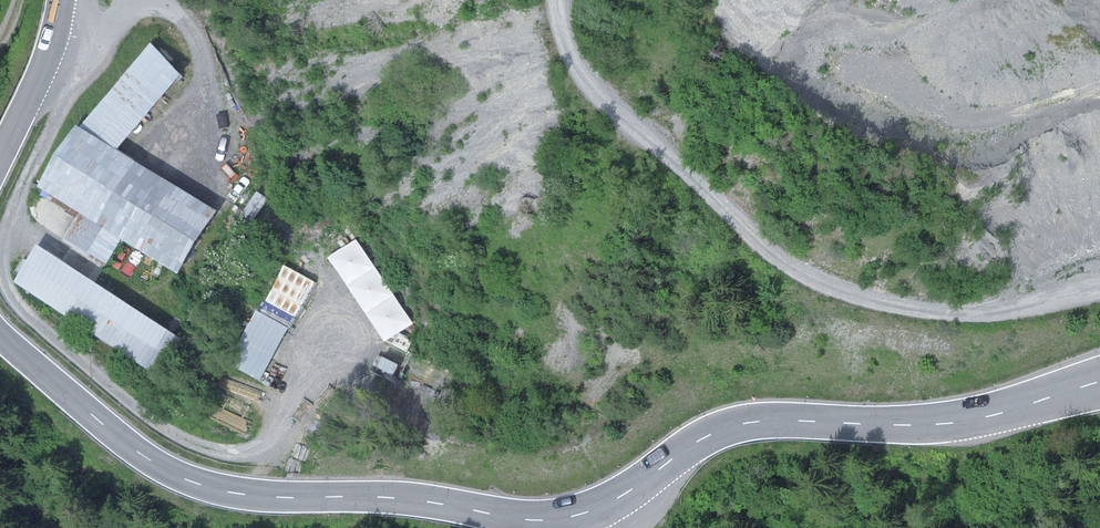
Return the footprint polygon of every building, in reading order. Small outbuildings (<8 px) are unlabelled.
[(156,47),(86,128),(125,153),(191,76),(156,47)] [(125,153),(86,128),(47,190),(87,215),(128,241),(187,278),(226,216),(125,153)] [(128,241),(87,215),(70,242),(111,268),(128,241)] [(185,340),(45,247),(20,284),(160,377),(185,340)] [(233,351),(267,368),(297,311),(262,294),(233,351)]
